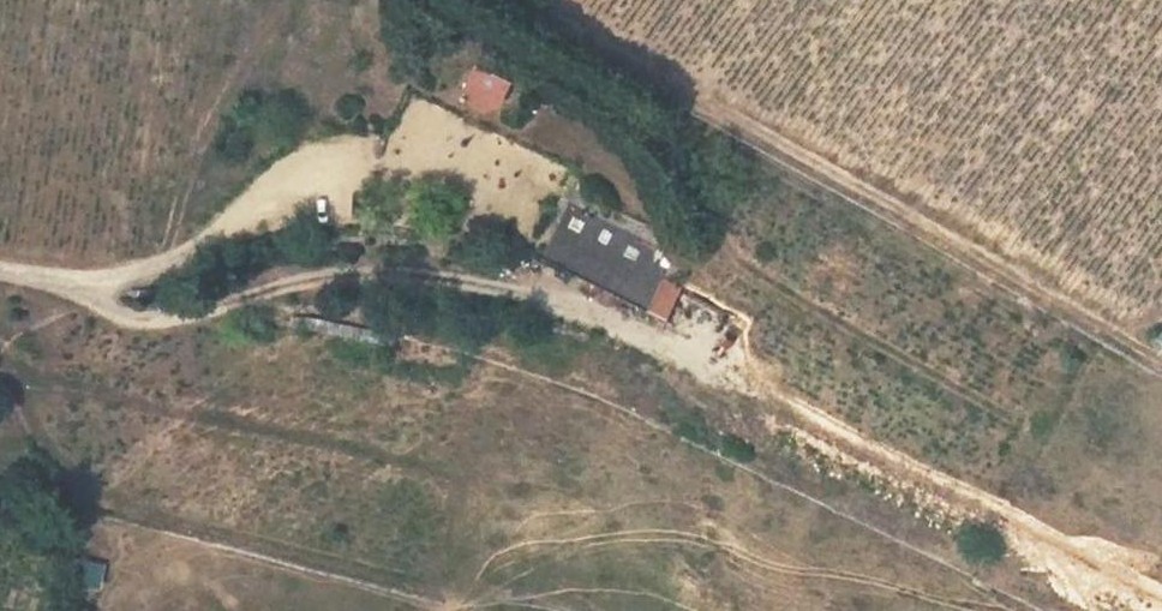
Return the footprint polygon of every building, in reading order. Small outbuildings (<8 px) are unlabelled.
[(428,51),(418,73),(407,97),(418,102),(438,111),(568,172),(589,126),(438,56),(428,51)] [(566,213),(557,233),(543,262),(649,313),(665,280),(666,262),(655,247),(625,233),(582,213),(569,206),(566,213)] [(99,586),(103,561),(86,559),(83,584),(99,586)]
